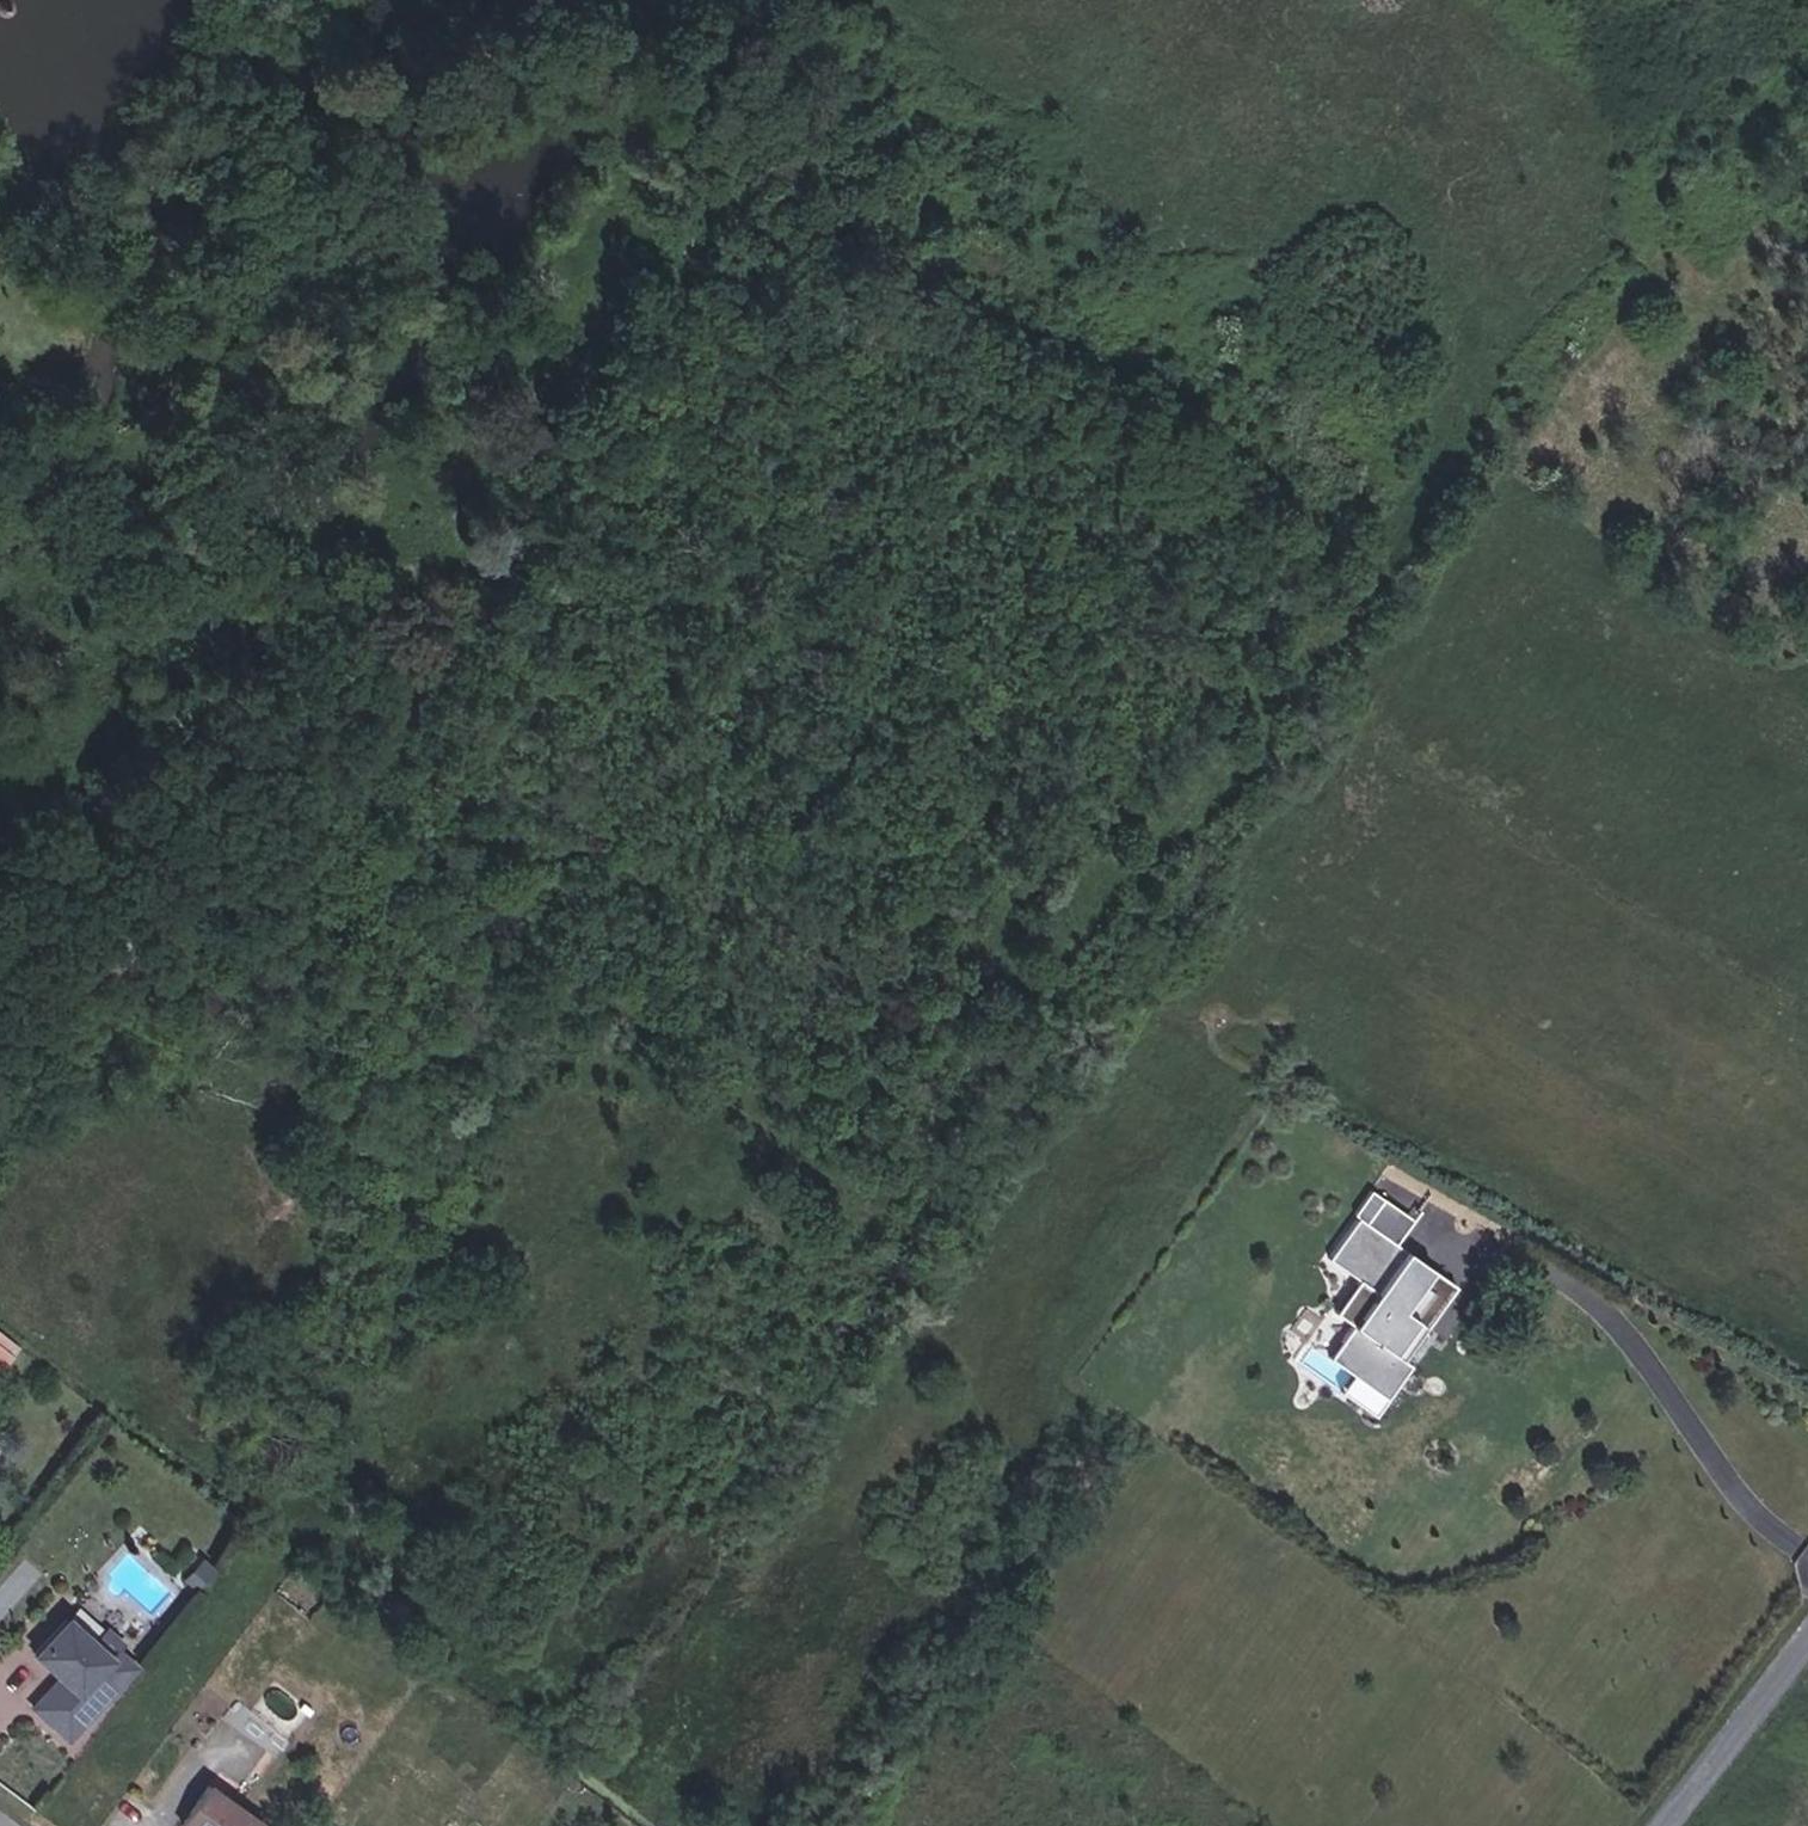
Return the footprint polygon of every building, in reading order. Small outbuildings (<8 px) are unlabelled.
[(1400,1303),(1428,1263),(1338,1200),(1309,1241),(1340,1263),(1357,1275),(1334,1308),(1311,1341),(1335,1358),(1352,1370),(1376,1337),(1393,1349),(1417,1315),(1400,1303)] [(1334,1308),(1357,1275),(1340,1263),(1316,1296),(1334,1308)] [(1417,1315),(1445,1275),(1428,1263),(1400,1303),(1417,1315)] [(17,1337),(0,1330),(0,1377),(17,1337)] [(1393,1349),(1376,1337),(1352,1370),(1335,1358),(1323,1376),(1364,1405),(1400,1354),(1393,1349)] [(27,1703),(52,1723),(110,1644),(93,1630),(86,1638),(62,1620),(35,1600),(4,1638),(33,1659),(50,1673),(27,1703)] [(93,1630),(98,1624),(74,1605),(62,1620),(86,1638),(93,1630)] [(11,1691),(27,1703),(50,1673),(33,1659),(11,1691)] [(242,1817),(185,1775),(157,1814),(173,1825),(236,1825),(242,1817)]
